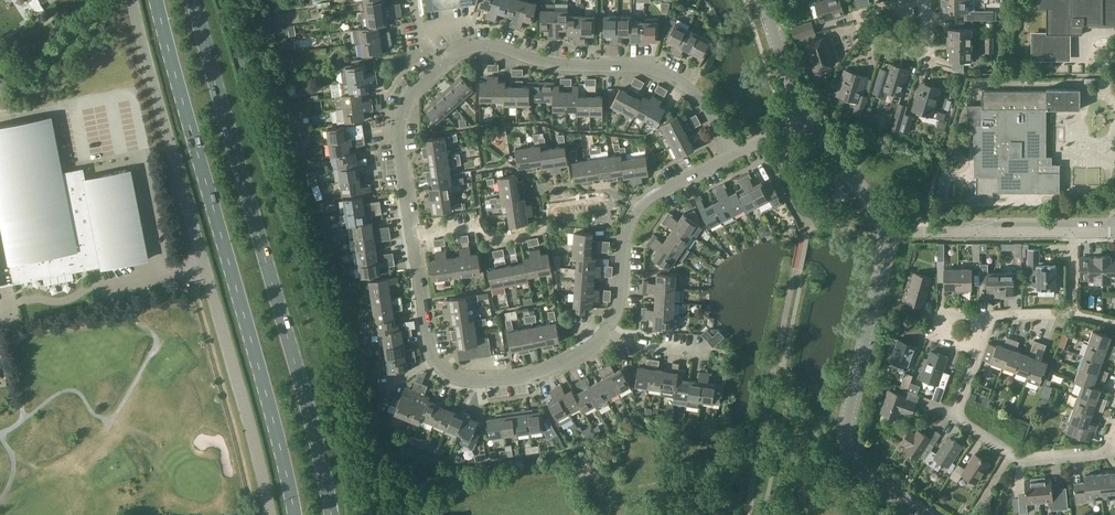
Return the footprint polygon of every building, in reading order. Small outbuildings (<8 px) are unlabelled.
[(384,0),(372,0),(365,1),(366,11),(357,12),(358,16),(367,14),(402,9),(401,3),(390,4),(389,6),(385,7),(384,0)] [(480,7),(488,9),(487,13),(486,13),(484,18),(491,20),(496,0),(482,0),(480,7)] [(506,14),(510,0),(496,0),(491,20),(497,21),(499,17),(497,15),(498,12),(506,14)] [(506,14),(514,16),(513,20),(512,20),(510,25),(516,27),(524,0),(510,0),(506,14)] [(527,0),(524,0),(516,27),(522,29),(524,24),(523,22),(524,19),(532,22),(537,3),(527,0)] [(815,3),(821,22),(845,14),(840,0),(826,0),(815,3)] [(969,0),(942,0),(942,10),(957,10),(957,12),(964,12),(964,20),(977,20),(977,18),(994,18),(994,11),(972,11),(972,4),(969,4),(969,0)] [(1037,11),(1047,11),(1047,34),(1034,34),(1034,59),(1069,59),(1069,35),(1083,35),(1083,25),(1114,25),(1114,0),(1037,0),(1037,11)] [(548,38),(555,39),(555,10),(555,4),(541,4),(541,10),(541,29),(549,29),(549,32),(548,34),(548,38)] [(361,29),(369,27),(380,26),(380,27),(388,25),(387,16),(390,16),(392,17),(403,15),(402,9),(367,14),(358,16),(358,19),(363,25),(364,27),(360,28),(361,29)] [(559,29),(567,29),(568,15),(568,9),(555,10),(555,39),(561,39),(561,33),(559,32),(559,29)] [(581,16),(568,15),(567,29),(567,35),(576,35),(576,37),(574,39),(574,44),(581,44),(581,16)] [(611,44),(618,44),(618,15),(604,15),(604,35),(613,35),(613,38),(611,40),(611,44)] [(618,15),(618,44),(624,44),(624,40),(623,38),(623,35),(630,35),(631,35),(632,21),(632,16),(618,15)] [(595,16),(581,16),(581,44),(588,44),(588,39),(586,38),(586,35),(595,35),(595,16)] [(675,55),(688,29),(690,25),(678,19),(677,21),(671,18),(666,35),(669,36),(667,40),(675,44),(673,47),(671,47),(669,52),(675,55)] [(631,35),(630,35),(630,41),(639,41),(639,44),(645,44),(645,21),(632,21),(631,35)] [(645,21),(645,44),(649,44),(649,41),(658,41),(658,22),(645,21)] [(811,22),(791,28),(795,39),(815,32),(811,22)] [(289,35),(288,30),(295,29),(294,25),(277,28),(279,36),(289,35)] [(369,27),(361,29),(353,30),(355,43),(362,42),(392,38),(390,31),(385,32),(384,34),(381,34),(380,27),(380,26),(369,27)] [(947,44),(950,44),(972,44),(972,26),(961,27),(961,29),(949,29),(949,36),(947,36),(947,44)] [(700,35),(688,29),(675,55),(681,57),(683,53),(682,51),(684,48),(691,52),(700,35)] [(712,41),(700,35),(691,52),(699,56),(697,59),(695,59),(693,63),(700,67),(712,41)] [(835,64),(826,37),(805,43),(814,71),(835,64)] [(393,44),(392,38),(362,42),(364,55),(383,52),(382,44),(385,44),(387,45),(393,44)] [(287,41),(277,43),(278,50),(288,49),(287,41)] [(950,60),(953,60),(962,60),(962,62),(972,62),(972,44),(950,44),(950,60)] [(292,57),(283,58),(284,66),(293,64),(292,57)] [(348,82),(348,81),(377,77),(376,71),(372,71),(370,73),(367,73),(365,64),(346,67),(341,68),(343,82),(348,82)] [(873,93),(879,95),(884,96),(886,91),(901,96),(909,70),(890,64),(888,70),(881,68),(873,93)] [(3,65),(0,66),(0,82),(8,81),(8,80),(10,80),(7,65),(5,66),(5,65),(3,65)] [(861,94),(863,89),(868,91),(872,80),(866,78),(867,77),(846,71),(840,89),(846,91),(844,97),(857,101),(853,114),(861,116),(868,96),(861,94)] [(452,84),(464,98),(473,89),(461,76),(452,84)] [(480,100),(493,100),(493,76),(488,76),(488,81),(480,81),(480,100)] [(493,100),(504,100),(505,100),(505,86),(506,86),(506,81),(499,82),(499,76),(493,76),(493,100)] [(348,81),(348,82),(350,94),(361,93),(362,93),(370,92),(368,83),(372,83),(374,84),(378,83),(377,77),(348,81)] [(631,83),(636,86),(640,79),(635,77),(631,83)] [(644,82),(640,79),(636,86),(641,88),(644,82)] [(292,81),(294,89),(304,88),(304,87),(309,87),(311,81),(306,80),(303,80),(292,81)] [(505,105),(517,105),(517,81),(512,81),(512,86),(506,86),(505,86),(505,100),(504,100),(504,105),(505,105)] [(523,81),(517,81),(517,105),(530,105),(530,100),(530,87),(529,87),(523,87),(523,81)] [(529,82),(529,87),(530,87),(530,100),(542,100),(542,82),(529,82)] [(542,100),(553,100),(554,100),(554,86),(555,86),(555,82),(554,82),(542,82),(542,100)] [(941,89),(921,83),(913,109),(933,115),(941,89)] [(455,106),(464,98),(452,84),(443,92),(455,106)] [(573,91),(566,91),(566,110),(578,110),(578,96),(579,96),(579,86),(578,85),(573,86),(573,91)] [(655,91),(660,94),(664,87),(659,85),(655,91)] [(553,110),(566,110),(566,91),(559,91),(559,86),(555,86),(554,86),(554,100),(553,100),(553,110)] [(620,89),(611,105),(622,111),(634,90),(629,87),(626,92),(620,89)] [(585,96),(579,96),(578,96),(578,110),(578,114),(590,115),(590,90),(585,90),(585,96)] [(595,90),(590,90),(590,115),(603,114),(603,96),(596,96),(595,90)] [(642,101),(641,100),(636,97),(639,92),(634,90),(622,111),(633,118),(636,113),(635,113),(642,101)] [(1046,158),(1046,157),(1047,111),(1081,111),(1081,91),(1048,91),(1047,93),(983,92),(983,105),(968,105),(968,125),(975,125),(974,177),(976,177),(976,196),(993,196),(993,192),(1059,193),(1060,165),(1052,165),(1052,158),(1046,158)] [(446,114),(455,106),(443,92),(434,100),(446,114)] [(342,94),(344,108),(373,104),(372,98),(367,98),(366,100),(363,101),(362,93),(361,93),(350,94),(342,94)] [(827,97),(820,93),(818,99),(825,102),(827,97)] [(635,113),(636,113),(646,119),(658,98),(653,95),(650,100),(643,97),(641,100),(642,101),(635,113)] [(646,119),(657,125),(666,109),(660,105),(662,100),(658,98),(646,119)] [(437,123),(446,114),(434,100),(432,101),(425,109),(437,123)] [(907,106),(898,103),(891,127),(900,130),(905,114),(907,106)] [(374,110),(373,104),(344,108),(336,110),(338,123),(365,119),(364,110),(367,110),(369,111),(374,110)] [(690,117),(693,122),(699,119),(697,114),(690,117)] [(913,117),(905,114),(900,130),(908,133),(913,117)] [(146,259),(129,169),(85,178),(82,167),(60,171),(50,116),(0,126),(0,221),(12,283),(100,265),(101,268),(146,259)] [(677,116),(660,125),(666,136),(688,124),(686,120),(681,122),(677,116)] [(701,124),(699,119),(693,122),(695,127),(701,124)] [(328,129),(330,143),(365,137),(364,132),(362,124),(328,129)] [(666,136),(672,146),(689,138),(689,137),(686,132),(691,129),(688,124),(666,136)] [(292,131),(291,131),(292,137),(294,137),(294,140),(302,139),(301,129),(292,131)] [(704,129),(698,132),(701,137),(707,134),(704,129)] [(689,138),(672,146),(678,158),(695,149),(691,143),(696,140),(694,135),(689,137),(689,138)] [(445,136),(431,138),(427,139),(428,146),(422,147),(423,152),(447,149),(445,136)] [(366,144),(365,137),(330,143),(331,156),(337,155),(351,153),(351,152),(350,145),(353,145),(354,146),(366,144)] [(646,156),(645,151),(646,151),(645,144),(639,145),(640,152),(633,153),(634,157),(637,181),(643,181),(642,175),(649,174),(646,156)] [(528,147),(532,171),(537,170),(536,165),(542,164),(543,164),(541,150),(542,150),(541,145),(540,145),(528,147)] [(553,148),(556,173),(562,172),(561,166),(568,165),(565,146),(553,148)] [(532,171),(528,147),(516,149),(518,167),(526,166),(527,172),(532,171)] [(625,147),(620,148),(621,150),(620,150),(621,155),(622,159),(624,173),(623,173),(624,178),(631,177),(632,182),(637,181),(634,157),(633,153),(633,152),(626,153),(625,147)] [(543,164),(542,164),(543,168),(550,167),(551,173),(556,173),(553,148),(542,150),(541,150),(543,164)] [(449,161),(447,149),(423,152),(424,158),(430,157),(431,164),(449,161)] [(357,152),(351,152),(351,153),(337,155),(339,168),(367,164),(367,158),(362,158),(361,160),(358,161),(357,152)] [(621,155),(609,156),(613,181),(618,180),(617,174),(623,173),(624,173),(622,159),(621,155)] [(607,181),(613,181),(609,156),(597,158),(600,177),(606,176),(607,181)] [(600,177),(597,158),(585,160),(589,184),(594,183),(593,178),(600,177)] [(589,184),(585,160),(573,162),(575,180),(583,179),(583,185),(589,184)] [(451,173),(449,161),(431,164),(432,170),(426,171),(427,176),(451,173)] [(368,170),(367,164),(339,168),(341,181),(360,178),(359,170),(362,170),(364,171),(368,170)] [(315,172),(307,173),(309,186),(317,185),(315,172)] [(434,188),(448,186),(453,185),(451,173),(427,176),(428,183),(433,182),(434,188)] [(771,179),(763,183),(762,182),(754,185),(751,180),(752,177),(750,173),(744,176),(758,205),(770,199),(774,208),(783,204),(771,179)] [(498,177),(500,190),(524,186),(523,180),(518,181),(517,174),(498,177)] [(742,184),(743,187),(736,191),(736,192),(737,192),(738,194),(745,209),(746,211),(758,205),(744,176),(738,179),(740,184),(742,184)] [(362,187),(360,178),(341,181),(343,195),(371,191),(370,184),(366,184),(365,186),(362,187)] [(725,183),(718,186),(733,215),(745,209),(738,194),(737,192),(736,192),(729,195),(726,190),(727,187),(725,183)] [(323,198),(318,185),(312,187),(317,200),(323,198)] [(448,186),(434,188),(429,189),(431,196),(425,197),(425,201),(450,197),(448,186)] [(525,191),(524,186),(500,190),(502,202),(507,201),(521,199),(520,198),(519,192),(525,191)] [(713,204),(721,221),(733,215),(718,186),(713,188),(715,193),(718,194),(720,200),(713,204)] [(709,227),(721,221),(713,204),(706,207),(703,202),(703,199),(701,195),(695,198),(709,227)] [(344,198),(346,213),(382,208),(380,201),(369,202),(368,204),(364,205),(363,196),(344,198)] [(433,213),(434,213),(452,210),(450,197),(425,201),(426,207),(432,206),(433,213)] [(525,198),(520,198),(521,199),(507,201),(508,213),(533,209),(532,204),(526,205),(525,198)] [(382,208),(346,213),(348,226),(353,225),(367,223),(367,222),(366,214),(369,214),(371,215),(383,214),(382,208)] [(533,215),(533,209),(508,213),(510,226),(529,223),(528,215),(533,215)] [(669,212),(665,217),(692,235),(700,224),(684,213),(679,221),(673,217),(673,214),(669,212)] [(692,235),(665,217),(662,222),(665,225),(668,225),(673,228),(668,235),(684,246),(692,235)] [(355,238),(356,238),(391,233),(390,226),(379,228),(377,230),(374,230),(372,221),(367,222),(367,223),(353,225),(355,238)] [(575,231),(574,244),(598,246),(599,240),(593,240),(593,233),(575,231)] [(336,233),(330,234),(326,235),(328,242),(337,241),(336,233)] [(391,233),(356,238),(355,238),(357,251),(376,248),(375,240),(379,240),(381,241),(392,239),(391,233)] [(677,257),(684,246),(668,235),(664,242),(658,238),(658,236),(654,233),(650,239),(677,257)] [(653,258),(669,268),(677,257),(650,239),(647,245),(651,247),(653,247),(658,251),(653,258)] [(598,251),(598,246),(574,244),(573,256),(573,257),(578,257),(578,256),(592,257),(592,256),(592,250),(598,251)] [(457,275),(469,274),(482,272),(479,253),(471,254),(470,246),(465,247),(460,248),(461,256),(454,257),(457,275)] [(357,251),(359,264),(395,259),(394,252),(382,254),(381,256),(378,257),(376,248),(357,251)] [(540,248),(535,250),(540,274),(552,271),(549,253),(541,254),(540,248)] [(1039,249),(1028,249),(1028,286),(1037,286),(1037,289),(1056,289),(1056,265),(1039,265),(1039,249)] [(447,250),(441,251),(436,251),(437,260),(430,261),(432,279),(433,279),(445,277),(457,275),(454,257),(448,258),(447,250)] [(524,257),(524,262),(525,262),(528,276),(540,274),(535,250),(530,250),(531,256),(524,258),(524,257)] [(1103,256),(1103,281),(1111,281),(1111,279),(1114,279),(1114,258),(1111,258),(1111,255),(1103,256)] [(596,257),(592,256),(592,257),(578,256),(578,257),(577,268),(601,270),(602,265),(596,264),(596,258),(596,257)] [(1095,281),(1103,281),(1103,256),(1095,256),(1095,258),(1081,258),(1081,279),(1095,279),(1095,281)] [(529,280),(528,276),(525,262),(524,262),(518,263),(517,257),(511,259),(513,264),(517,283),(529,280)] [(396,265),(395,259),(359,264),(355,264),(355,268),(359,268),(361,278),(381,275),(379,266),(383,265),(384,267),(396,265)] [(506,260),(500,261),(505,285),(517,283),(513,264),(507,266),(506,260)] [(492,287),(505,285),(500,261),(495,262),(496,268),(489,269),(492,287)] [(347,266),(345,266),(338,267),(340,274),(340,275),(348,273),(347,266)] [(577,268),(576,281),(594,282),(595,275),(601,276),(601,270),(577,268)] [(944,289),(958,289),(958,269),(944,269),(944,289)] [(972,269),(958,269),(958,289),(972,289),(972,269)] [(987,292),(988,297),(1001,297),(1000,272),(987,272),(987,285),(985,285),(985,292),(987,292)] [(1014,297),(1014,292),(1016,292),(1016,284),(1014,285),(1013,272),(1000,272),(1001,297),(1014,297)] [(649,280),(644,280),(643,287),(675,289),(679,289),(680,275),(658,273),(657,282),(650,282),(649,280)] [(923,307),(926,297),(927,293),(931,278),(915,273),(906,302),(923,307)] [(372,294),(391,292),(390,283),(392,283),(395,284),(399,284),(398,276),(370,281),(372,294)] [(576,281),(575,293),(599,294),(600,289),(594,289),(594,282),(576,281)] [(656,297),(655,300),(674,302),(675,289),(643,287),(643,293),(648,293),(650,291),(656,292),(656,295),(656,297)] [(402,302),(401,297),(401,296),(396,297),(395,299),(392,299),(391,294),(391,292),(372,294),(373,307),(402,302)] [(599,300),(599,297),(599,294),(575,293),(574,305),(576,306),(576,311),(586,312),(586,307),(592,308),(593,300),(599,300)] [(443,306),(444,311),(468,308),(466,296),(448,299),(449,305),(443,306)] [(674,302),(655,300),(655,309),(648,308),(647,306),(642,306),(641,313),(670,315),(674,315),(674,302)] [(375,320),(395,317),(394,309),(396,308),(398,309),(403,309),(402,302),(373,307),(375,320)] [(917,317),(919,310),(903,306),(901,312),(917,317)] [(451,324),(456,323),(456,322),(470,320),(468,308),(444,311),(445,317),(450,316),(451,324)] [(673,329),(674,315),(670,315),(641,313),(641,319),(646,320),(648,318),(654,318),(654,328),(673,329)] [(395,317),(375,320),(370,321),(372,335),(383,333),(383,332),(406,329),(405,323),(400,323),(399,325),(396,325),(395,317)] [(474,319),(470,320),(456,322),(456,323),(457,329),(451,330),(452,335),(476,331),(474,319)] [(556,321),(545,324),(549,348),(554,347),(553,341),(560,340),(556,321)] [(543,349),(549,348),(545,324),(533,326),(536,345),(542,344),(543,349)] [(533,326),(521,329),(526,353),(530,352),(529,346),(536,345),(533,326)] [(383,332),(383,333),(385,345),(404,342),(403,334),(406,334),(407,335),(412,335),(411,328),(406,329),(383,332)] [(520,354),(526,353),(521,329),(507,331),(511,350),(519,348),(520,354)] [(709,343),(713,347),(719,342),(725,337),(719,331),(714,336),(707,329),(701,334),(709,343)] [(1089,343),(1114,353),(1114,345),(1111,346),(1109,345),(1112,336),(1093,330),(1090,340),(1089,343)] [(471,345),(477,344),(478,344),(478,343),(476,331),(452,335),(453,341),(458,340),(459,347),(464,346),(471,345)] [(990,362),(1003,366),(1013,339),(1007,337),(1006,341),(1006,343),(1005,346),(997,343),(996,346),(988,343),(983,359),(990,362)] [(1003,366),(1016,371),(1022,352),(1015,349),(1016,346),(1018,346),(1019,341),(1013,339),(1003,366)] [(915,346),(899,340),(891,360),(908,366),(915,346)] [(1016,371),(1029,375),(1040,342),(1034,340),(1031,350),(1031,352),(1030,355),(1022,352),(1016,371)] [(414,348),(410,348),(408,350),(405,351),(404,342),(385,345),(385,346),(382,346),(384,358),(415,353),(414,348)] [(491,355),(489,342),(483,343),(485,356),(491,355)] [(1046,344),(1040,342),(1029,375),(1026,381),(1039,385),(1041,380),(1048,361),(1042,359),(1046,344)] [(483,343),(482,343),(478,343),(478,344),(477,344),(479,357),(485,356),(483,343)] [(1089,343),(1084,355),(1102,362),(1105,354),(1108,355),(1109,357),(1114,359),(1114,355),(1114,353),(1089,343)] [(479,357),(477,344),(471,345),(473,358),(479,357)] [(473,358),(471,345),(464,346),(466,359),(473,358)] [(466,359),(464,346),(459,347),(457,347),(459,360),(466,359)] [(938,353),(931,351),(921,378),(937,384),(934,394),(942,396),(948,380),(941,377),(948,356),(938,353)] [(389,372),(408,369),(406,360),(410,359),(412,361),(416,361),(415,353),(384,358),(384,359),(383,359),(383,361),(387,360),(389,372)] [(1084,355),(1079,368),(1107,378),(1109,371),(1105,370),(1102,371),(1100,370),(1102,362),(1084,355)] [(647,368),(638,366),(635,385),(649,387),(653,358),(647,357),(646,362),(647,364),(647,368)] [(649,387),(662,390),(664,371),(657,369),(657,366),(659,365),(660,360),(653,358),(649,387)] [(662,390),(674,392),(675,392),(679,368),(680,363),(673,362),(672,367),(673,369),(673,372),(664,371),(662,390)] [(610,363),(604,366),(619,392),(621,390),(631,385),(627,379),(630,378),(629,375),(630,375),(628,372),(629,372),(627,367),(622,370),(621,368),(613,372),(611,370),(612,368),(610,363)] [(605,377),(597,381),(607,398),(619,392),(604,366),(599,370),(601,374),(603,374),(605,377)] [(675,392),(674,392),(674,397),(687,399),(690,379),(682,378),(683,374),(684,373),(685,369),(679,368),(675,392)] [(1093,387),(1094,386),(1096,379),(1099,380),(1100,382),(1105,384),(1107,378),(1079,368),(1075,381),(1083,383),(1093,387)] [(700,401),(705,372),(698,371),(698,376),(699,377),(698,381),(690,379),(687,399),(686,406),(699,408),(700,401)] [(700,401),(721,404),(724,385),(717,384),(708,382),(709,379),(711,378),(711,373),(705,372),(700,401)] [(908,390),(913,375),(905,372),(900,387),(908,390)] [(609,403),(607,398),(597,381),(590,385),(589,383),(589,381),(587,376),(581,379),(595,405),(598,409),(609,403)] [(581,390),(574,394),(581,407),(583,412),(595,405),(581,379),(575,383),(578,387),(580,387),(581,390)] [(394,412),(407,417),(422,382),(416,380),(409,397),(402,395),(394,412)] [(428,385),(422,382),(407,417),(420,423),(422,418),(421,417),(426,405),(420,402),(428,385)] [(1101,389),(1094,386),(1093,387),(1083,383),(1078,396),(1105,405),(1107,399),(1103,398),(1101,399),(1098,397),(1101,389)] [(561,384),(555,387),(570,413),(581,407),(574,394),(572,389),(564,393),(563,391),(563,389),(561,384)] [(570,413),(555,387),(549,391),(552,395),(554,395),(555,398),(548,402),(560,425),(573,418),(570,413)] [(907,396),(888,389),(884,400),(885,401),(881,412),(898,419),(901,412),(912,415),(916,402),(906,399),(907,396)] [(975,402),(977,395),(970,392),(968,399),(975,402)] [(985,396),(982,404),(988,406),(991,398),(985,396)] [(1078,396),(1074,408),(1092,415),(1095,406),(1098,407),(1099,410),(1103,411),(1105,405),(1078,396)] [(428,399),(426,405),(421,417),(422,418),(423,418),(420,425),(431,430),(434,423),(433,423),(442,402),(438,401),(437,403),(428,399)] [(442,402),(433,423),(434,423),(446,428),(453,410),(446,407),(447,404),(442,402)] [(1089,422),(1092,415),(1074,408),(1069,421),(1075,423),(1071,434),(1089,441),(1093,429),(1096,431),(1099,424),(1094,422),(1092,423),(1089,422)] [(526,409),(513,411),(516,434),(529,432),(526,409)] [(531,409),(526,409),(529,432),(544,430),(549,439),(558,434),(549,418),(542,419),(541,410),(532,412),(531,409)] [(461,413),(453,410),(446,428),(458,433),(467,413),(462,411),(461,413)] [(503,436),(516,434),(513,411),(500,413),(503,436)] [(471,415),(467,413),(458,433),(463,436),(460,442),(474,448),(480,435),(473,432),(478,421),(470,417),(471,415)] [(490,437),(503,436),(500,413),(495,414),(496,417),(487,418),(490,437)] [(595,433),(591,426),(581,432),(585,439),(595,433)] [(920,455),(925,458),(931,449),(934,445),(929,441),(931,438),(918,430),(915,434),(909,430),(900,443),(906,447),(904,451),(917,459),(920,455)] [(421,439),(415,437),(412,442),(418,445),(421,439)] [(931,449),(925,458),(923,461),(938,470),(942,463),(948,467),(962,445),(950,437),(943,447),(942,446),(937,453),(931,449)] [(430,450),(436,453),(438,447),(432,444),(430,450)] [(438,447),(436,453),(442,455),(444,450),(438,447)] [(976,483),(989,463),(975,453),(965,468),(958,464),(950,477),(957,482),(962,474),(976,483)] [(454,460),(460,463),(463,458),(457,455),(454,460)] [(934,480),(936,479),(938,478),(939,476),(938,474),(937,472),(935,472),(933,472),(931,474),(930,476),(931,478),(932,479),(934,480)] [(1099,473),(1102,497),(1107,496),(1107,499),(1108,499),(1114,499),(1114,474),(1114,472),(1099,473)] [(1096,497),(1102,497),(1099,473),(1084,474),(1085,486),(1075,487),(1076,502),(1096,501),(1097,499),(1096,497)] [(1027,504),(1040,502),(1038,477),(1030,478),(1031,480),(1024,480),(1026,497),(1019,497),(1020,513),(1028,512),(1027,504)] [(1045,477),(1038,477),(1040,502),(1048,502),(1051,509),(1054,509),(1054,510),(1068,509),(1066,487),(1060,488),(1059,482),(1052,483),(1051,478),(1045,479),(1045,477)]
